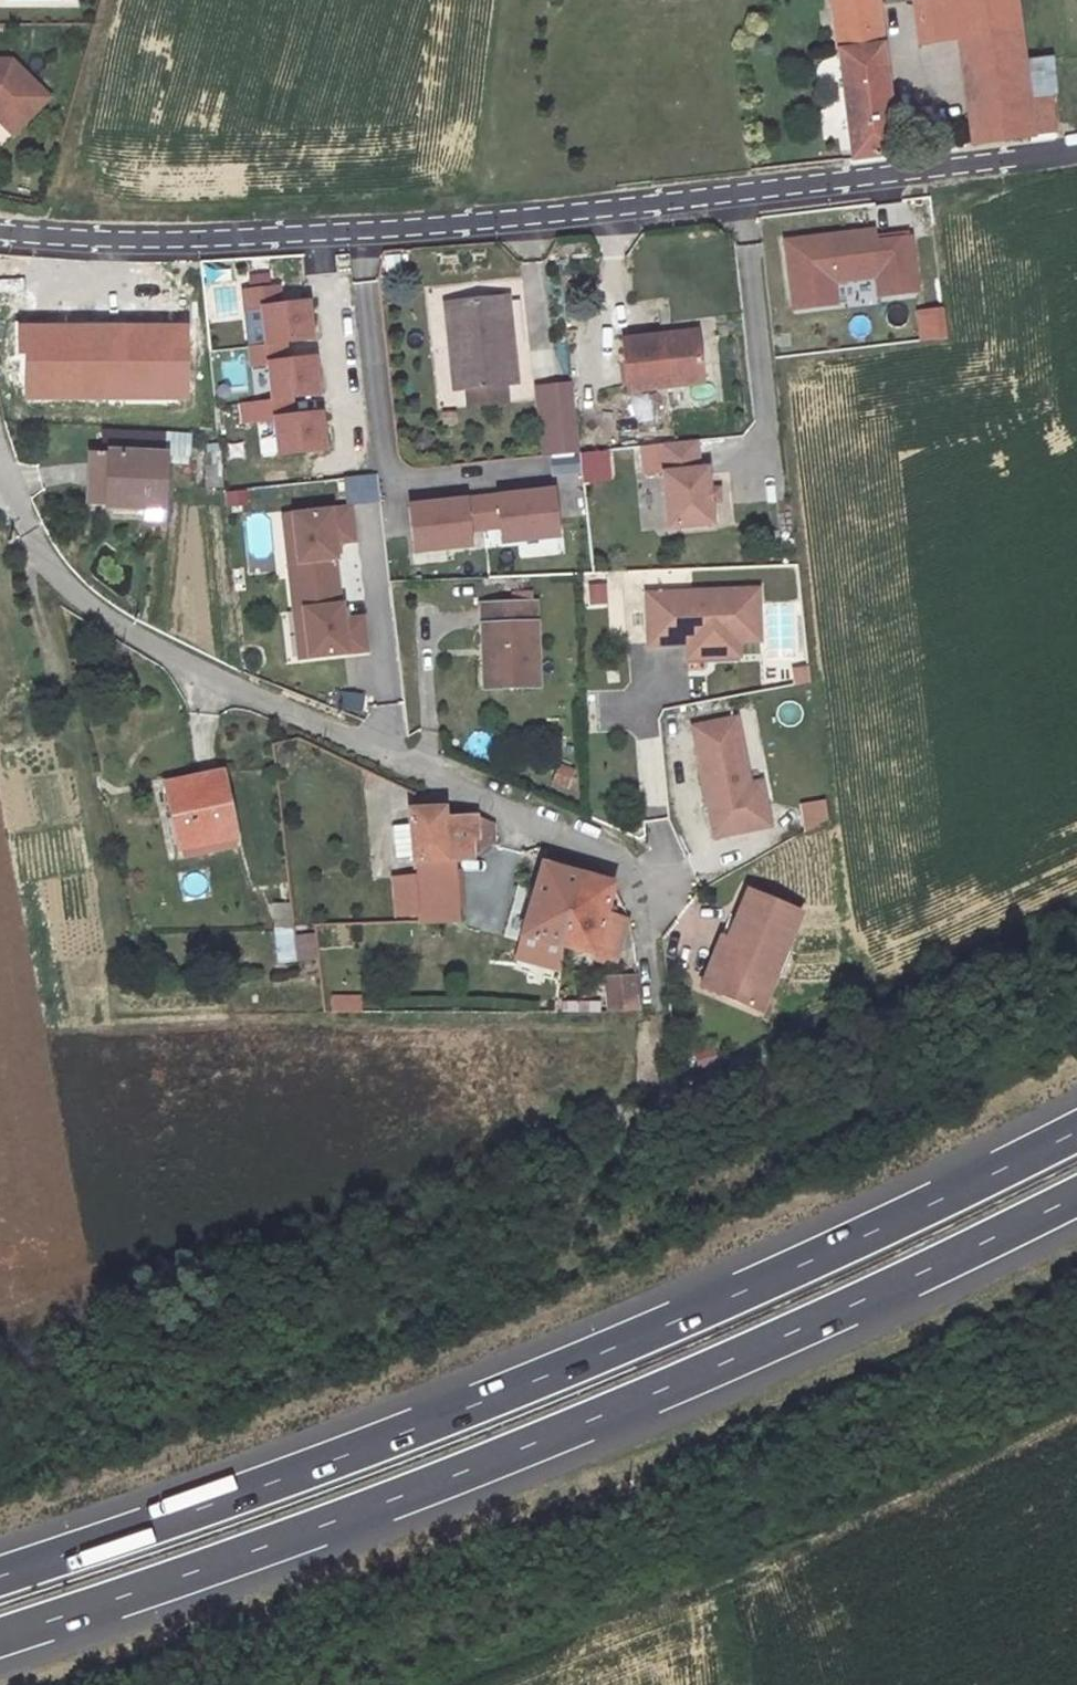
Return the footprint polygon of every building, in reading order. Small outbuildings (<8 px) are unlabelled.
[(832,7),(837,50),(881,45),(875,0),(831,0),(832,7)] [(952,0),(917,0),(913,0),(919,43),(957,38),(952,0)] [(957,38),(971,144),(1031,136),(1031,135),(1027,99),(1014,0),(952,0),(957,38)] [(881,45),(837,50),(851,159),(894,153),(881,45)] [(18,128),(48,97),(10,60),(0,60),(0,110),(18,128)] [(1050,96),(1027,99),(1031,135),(1055,132),(1050,96)] [(12,134),(18,128),(0,110),(0,122),(12,134)] [(853,234),(785,242),(793,309),(834,304),(832,282),(876,277),(878,296),(916,292),(910,239),(864,244),(863,238),(853,239),(853,234)] [(248,291),(270,288),(269,276),(247,278),(248,291)] [(261,309),(265,345),(284,343),(312,339),(308,302),(280,306),(278,287),(270,288),(248,291),(242,292),(245,311),(261,309)] [(506,298),(445,304),(447,325),(456,324),(463,388),(468,388),(501,384),(516,382),(506,298)] [(456,324),(447,325),(454,389),(463,388),(456,324)] [(18,353),(26,353),(26,395),(185,396),(185,327),(18,326),(18,353)] [(695,332),(662,336),(663,344),(696,341),(695,332)] [(662,336),(623,340),(628,391),(701,382),(696,341),(663,344),(662,336)] [(286,361),(284,343),(265,345),(249,347),(251,366),(267,364),(272,400),(291,398),(318,395),(314,358),(286,361)] [(501,384),(468,388),(470,404),(503,401),(501,384)] [(545,429),(577,425),(573,387),(541,391),(545,429)] [(293,417),(291,398),(272,400),(255,402),(257,421),(274,420),(278,456),(325,450),(320,413),(293,417)] [(548,457),(580,453),(577,425),(545,429),(548,457)] [(102,430),(101,452),(166,455),(166,456),(190,457),(191,434),(102,430)] [(698,470),(695,441),(660,445),(663,472),(669,529),(712,524),(710,502),(708,491),(706,469),(698,470)] [(660,445),(641,447),(644,474),(663,472),(660,445)] [(92,452),(90,505),(163,509),(166,456),(166,455),(101,452),(92,452)] [(579,455),(581,483),(609,481),(607,453),(579,455)] [(718,490),(708,491),(710,502),(719,501),(718,490)] [(415,552),(559,536),(555,491),(410,507),(415,552)] [(290,563),(293,587),(339,582),(336,559),(338,559),(336,543),(356,541),(352,508),(294,515),(300,562),(290,563)] [(339,582),(293,587),(295,612),(305,611),(311,658),(368,651),(364,618),(345,620),(343,605),(341,605),(339,582)] [(603,583),(583,587),(586,608),(607,605),(603,583)] [(757,590),(646,594),(648,645),(686,643),(738,641),(759,641),(757,590)] [(481,605),(483,651),(487,650),(488,688),(537,687),(534,603),(481,605)] [(686,643),(687,658),(738,656),(738,641),(686,643)] [(796,684),(810,681),(809,667),(793,670),(796,684)] [(334,712),(364,712),(364,693),(334,693),(334,712)] [(736,719),(692,727),(714,837),(758,828),(749,784),(736,719)] [(659,739),(636,741),(641,813),(664,811),(659,739)] [(554,764),(547,786),(566,791),(573,770),(554,764)] [(221,772),(165,783),(179,849),(235,837),(221,772)] [(761,782),(749,784),(758,828),(769,826),(761,782)] [(823,800),(797,805),(803,832),(828,827),(823,800)] [(409,811),(413,860),(456,859),(471,858),(492,845),(492,825),(469,814),(443,816),(442,810),(409,811)] [(392,855),(404,854),(402,828),(391,829),(392,855)] [(237,847),(235,837),(179,849),(181,858),(237,847)] [(460,922),(456,859),(413,860),(415,877),(418,913),(419,925),(460,922)] [(542,864),(521,935),(593,954),(614,960),(625,920),(604,914),(612,884),(542,864)] [(415,877),(393,879),(396,915),(418,913),(415,877)] [(800,912),(747,890),(727,939),(727,940),(742,946),(722,996),(759,1012),(800,912)] [(270,905),(272,932),(291,931),(289,903),(270,905)] [(315,934),(294,936),(296,967),(317,966),(315,934)] [(721,936),(700,987),(722,996),(742,946),(727,940),(727,939),(721,936)] [(605,976),(609,1012),(641,1012),(636,975),(605,976)] [(328,996),(328,1013),(359,1014),(359,997),(328,996)] [(597,1015),(597,1003),(564,1003),(564,1014),(597,1015)] [(693,1071),(716,1065),(711,1047),(688,1053),(693,1071)]
